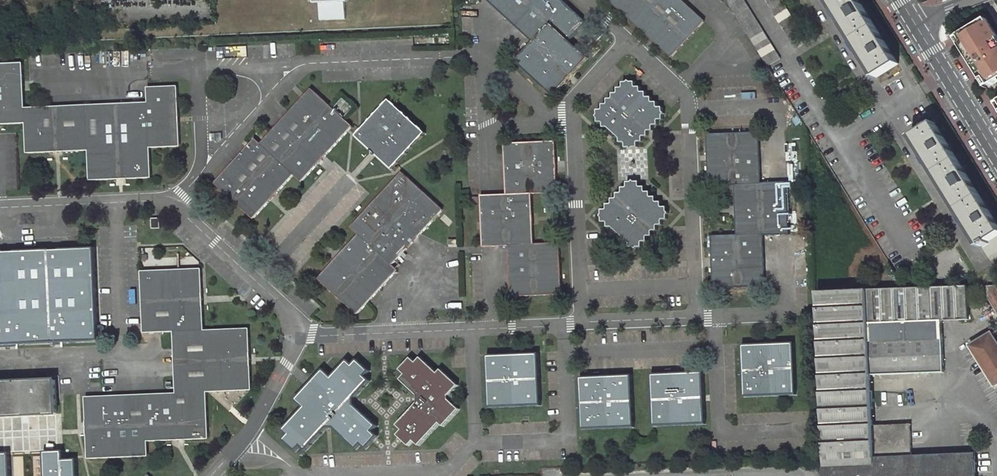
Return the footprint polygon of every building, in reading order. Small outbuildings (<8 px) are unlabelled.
[(307,1),(319,1),(320,19),(348,18),(347,1),(353,1),(353,0),(307,0),(307,1)] [(534,42),(516,61),(553,95),(587,58),(568,41),(586,22),(562,0),(488,0),(534,42)] [(653,41),(671,57),(705,21),(682,0),(608,0),(653,41)] [(745,0),(727,0),(735,13),(768,67),(781,59),(745,0)] [(796,49),(809,41),(783,0),(765,0),(796,49)] [(859,0),(830,0),(876,77),(898,64),(859,0)] [(957,38),(962,45),(960,46),(970,61),(977,75),(975,76),(980,83),(983,81),(988,88),(996,83),(996,41),(985,21),(977,26),(979,30),(970,35),(968,32),(957,38)] [(957,38),(954,40),(958,48),(960,46),(962,45),(957,38)] [(23,63),(0,64),(0,125),(25,123),(27,153),(52,152),(63,152),(89,151),(87,105),(25,108),(24,81),(23,63)] [(664,111),(664,107),(659,108),(659,107),(658,107),(657,103),(653,103),(652,102),(652,97),(648,97),(647,97),(646,92),(643,93),(641,91),(641,87),(637,88),(636,87),(636,82),(632,83),(630,81),(629,81),(628,82),(624,83),(624,87),(622,88),(618,88),(618,92),(617,93),(613,94),(613,98),(612,99),(608,99),(609,102),(607,104),(603,105),(603,108),(602,110),(597,110),(598,114),(596,115),(596,116),(598,118),(598,122),(602,122),(604,123),(604,127),(607,127),(609,128),(609,132),(615,137),(619,137),(620,138),(621,142),(625,142),(626,143),(626,147),(630,147),(632,148),(634,147),(638,147),(638,142),(639,142),(643,142),(643,137),(644,136),(648,136),(648,132),(650,130),(653,130),(653,126),(655,125),(658,125),(658,121),(660,120),(664,120),(664,115),(665,114),(665,112),(664,111)] [(983,81),(980,83),(984,91),(988,88),(983,81)] [(148,88),(148,103),(87,105),(89,151),(90,180),(115,179),(151,178),(150,148),(180,146),(178,86),(148,88)] [(331,107),(311,88),(305,95),(301,99),(289,113),(260,143),(255,138),(213,183),(252,219),(276,193),(293,175),(301,182),(318,164),(325,156),(347,132),(349,130),(352,126),(345,120),(331,107)] [(426,133),(389,100),(356,136),(392,169),(426,133)] [(497,102),(497,111),(506,111),(506,102),(497,102)] [(914,137),(988,260),(996,254),(996,227),(934,124),(914,137)] [(759,132),(707,134),(709,186),(735,185),(737,235),(711,236),(713,288),(765,286),(763,235),(789,234),(787,182),(761,183),(759,132)] [(558,193),(555,141),(504,143),(506,194),(480,195),(481,204),(482,247),(508,246),(510,297),(562,295),(560,243),(534,244),(532,194),(558,193)] [(443,210),(402,172),(351,228),(358,235),(350,244),(317,279),(357,315),(398,270),(393,265),(421,234),(443,210)] [(611,203),(611,204),(607,204),(607,208),(605,209),(601,209),(601,215),(599,216),(601,218),(601,222),(605,222),(607,223),(607,227),(610,227),(612,228),(613,232),(618,237),(622,237),(624,238),(624,242),(628,242),(629,243),(629,247),(634,247),(636,249),(638,247),(642,247),(642,243),(643,241),(647,241),(646,237),(648,236),(652,236),(651,233),(653,231),(657,231),(657,227),(658,225),(662,225),(662,221),(663,220),(668,220),(668,216),(669,214),(669,213),(667,212),(667,207),(663,208),(661,206),(661,202),(657,202),(656,201),(656,197),(652,197),(650,196),(651,192),(646,192),(645,191),(645,187),(641,187),(640,186),(639,182),(635,182),(633,181),(632,182),(627,182),(627,186),(626,187),(622,188),(622,191),(621,193),(617,193),(617,197),(616,198),(612,199),(611,203)] [(159,219),(151,219),(152,229),(160,229),(159,219)] [(94,249),(0,253),(0,344),(98,340),(94,249)] [(249,329),(204,330),(203,303),(202,269),(142,271),(141,271),(144,333),(160,332),(174,332),(174,350),(176,393),(86,397),(88,459),(148,456),(148,441),(184,440),(209,439),(207,392),(249,390),(252,390),(251,364),(250,354),(249,329)] [(994,316),(996,315),(996,284),(984,285),(983,298),(994,316)] [(824,475),(973,475),(972,452),(962,452),(962,461),(910,463),(908,425),(871,426),(869,377),(941,373),(939,321),(966,320),(965,287),(906,289),(815,292),(823,456),(824,475)] [(991,388),(996,384),(996,352),(988,338),(967,350),(991,388)] [(796,394),(793,343),(772,344),(765,344),(743,345),(745,397),(796,394)] [(540,405),(538,354),(488,356),(490,407),(540,405)] [(453,401),(453,394),(452,393),(458,386),(441,370),(438,374),(421,358),(415,364),(410,360),(400,371),(405,376),(400,381),(417,397),(417,402),(396,424),(400,428),(395,434),(408,445),(412,440),(417,445),(439,423),(442,426),(459,409),(452,403),(453,401)] [(326,428),(334,428),(356,448),(361,443),(366,448),(377,436),(372,431),(377,426),(354,405),(354,398),(370,381),(365,376),(370,371),(357,360),(353,365),(347,360),(332,377),(323,370),(296,400),(304,407),(283,430),(288,435),(284,439),(296,451),(300,446),(306,450),(326,428)] [(652,375),(654,426),(705,424),(704,401),(704,395),(703,372),(681,373),(674,374),(652,375)] [(581,378),(583,429),(634,427),(631,376),(610,377),(602,377),(581,378)] [(56,380),(0,383),(0,416),(57,414),(56,380)] [(63,451),(44,452),(45,475),(77,475),(76,460),(63,460),(63,451)] [(9,454),(0,454),(0,475),(10,475),(9,454)]
